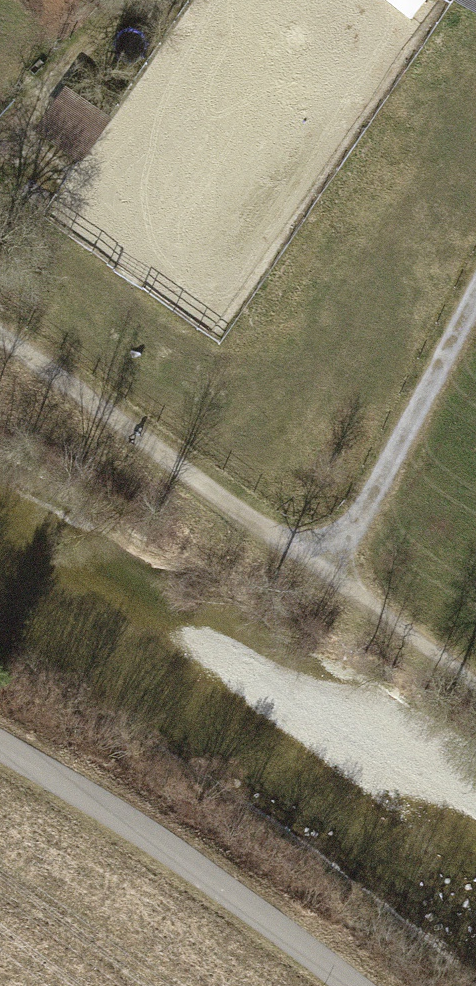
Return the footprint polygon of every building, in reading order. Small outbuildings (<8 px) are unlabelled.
[(475,18),(475,0),(443,0),(475,18)]
